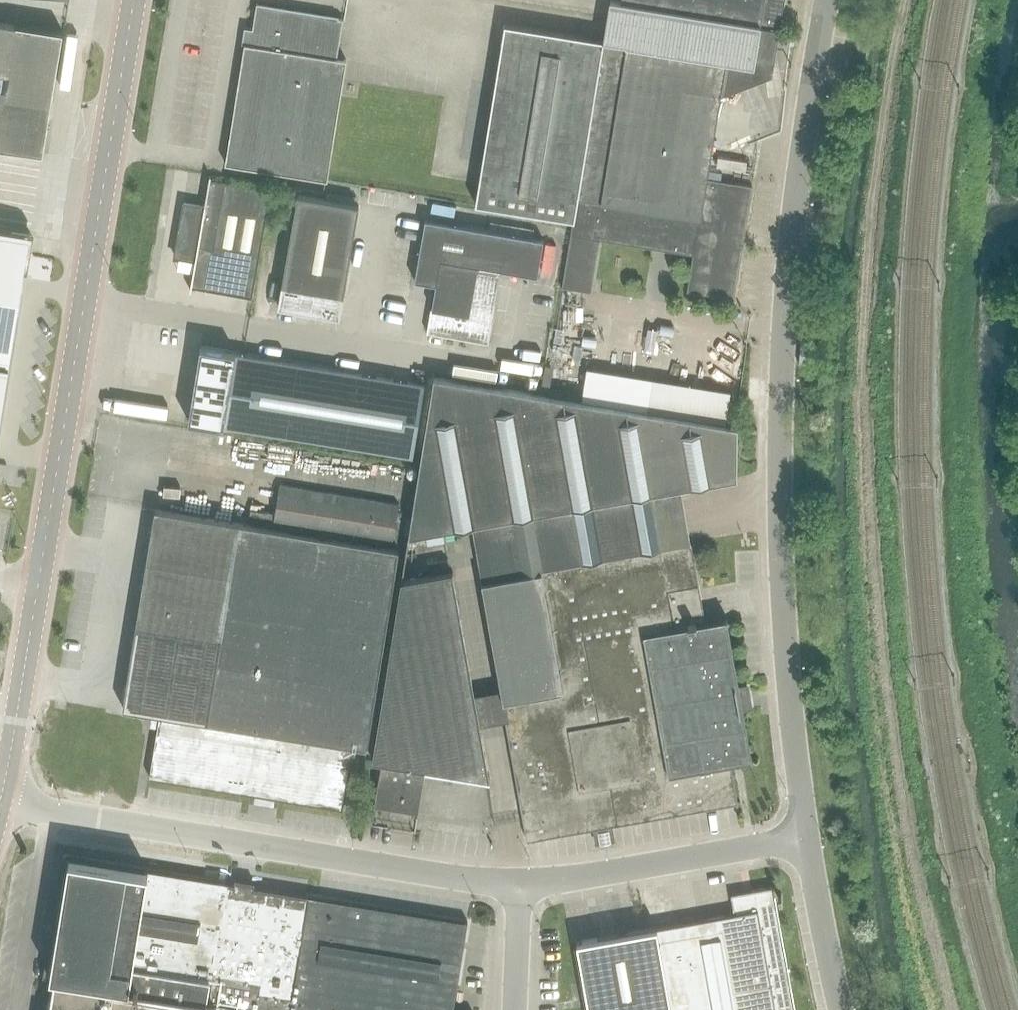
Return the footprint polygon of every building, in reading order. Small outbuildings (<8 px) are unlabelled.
[(621,3),(761,25),(778,28),(782,4),(783,0),(621,0),(621,2),(621,3)] [(570,241),(562,287),(588,291),(597,236),(693,252),(687,290),(734,298),(752,186),(707,178),(722,88),(763,72),(757,57),(756,57),(761,25),(621,3),(610,1),(604,39),(574,219),(573,219),(572,225),(570,241)] [(226,162),(226,163),(328,179),(347,59),(337,58),(343,18),(257,3),(250,44),(246,44),(228,162),(226,162)] [(42,154),(61,31),(0,22),(0,147),(42,154)] [(495,85),(476,203),(573,219),(574,219),(604,39),(505,23),(495,85)] [(270,190),(210,180),(211,176),(210,175),(204,206),(184,202),(174,256),(195,259),(190,290),(191,290),(192,286),(252,297),(270,190)] [(359,206),(298,195),(278,306),(339,317),(359,206)] [(431,308),(427,331),(488,342),(492,318),(500,269),(537,276),(543,239),(425,219),(415,281),(436,284),(432,308),(431,308)] [(27,271),(33,234),(0,229),(0,361),(8,362),(23,271),(27,271)] [(185,417),(185,419),(220,425),(220,424),(413,455),(424,383),(232,352),(232,351),(197,346),(196,348),(199,348),(188,418),(185,417)] [(737,426),(716,422),(540,393),(434,376),(408,536),(473,524),(666,490),(672,489),(681,487),(737,477),(737,426)] [(392,544),(399,505),(280,485),(273,524),(392,544)] [(473,524),(483,579),(675,545),(681,544),(692,542),(681,487),(672,489),(666,490),(473,524)] [(155,511),(159,511),(127,706),(122,705),(122,708),(159,714),(157,727),(155,726),(154,728),(157,728),(148,780),(150,780),(151,774),(255,791),(254,793),(256,794),(256,791),(274,793),(273,796),(275,796),(275,794),(339,804),(338,811),(340,811),(351,745),(366,747),(366,746),(364,745),(396,551),(397,551),(398,549),(174,512),(155,508),(155,511)] [(748,756),(735,686),(724,620),(727,619),(727,617),(705,621),(691,544),(692,544),(692,542),(681,544),(675,545),(483,579),(511,739),(510,739),(519,789),(522,788),(524,796),(521,797),(528,836),(527,836),(527,839),(559,833),(559,832),(675,811),(676,812),(737,801),(737,800),(736,800),(729,762),(752,758),(751,756),(748,756)] [(433,573),(451,570),(449,560),(431,563),(433,573)] [(425,769),(488,780),(491,780),(490,774),(489,774),(453,576),(454,576),(453,571),(401,580),(371,759),(382,761),(381,769),(378,769),(378,770),(381,771),(373,820),(372,820),(372,822),(416,829),(416,828),(415,828),(425,769)] [(216,1003),(251,1009),(258,1009),(453,1009),(468,922),(467,922),(308,896),(308,899),(284,896),(280,895),(253,891),(254,888),(254,887),(244,885),(234,883),(233,887),(226,886),(226,882),(219,881),(67,856),(57,920),(47,977),(55,978),(49,1009),(215,1009),(216,1003)] [(776,903),(774,892),(772,886),(752,890),(744,892),(730,894),(733,911),(734,914),(707,918),(697,920),(676,924),(657,927),(577,942),(589,1009),(795,1009),(776,903)]
